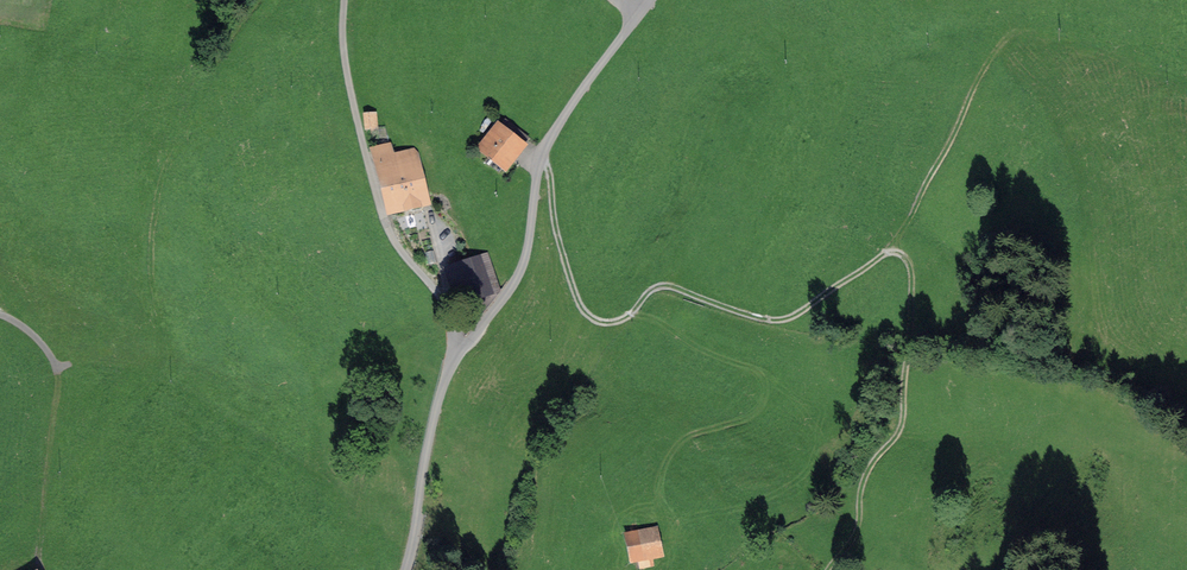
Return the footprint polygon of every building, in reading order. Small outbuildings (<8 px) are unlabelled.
[(366,116),(368,128),(377,127),(375,115),(366,116)] [(505,165),(527,138),(505,120),(483,148),(505,165)] [(412,163),(418,162),(415,153),(393,159),(390,146),(376,149),(392,211),(406,208),(405,203),(421,199),(412,163)] [(449,267),(457,291),(493,279),(487,261),(466,268),(464,262),(449,267)] [(645,514),(646,523),(662,523),(662,514),(645,514)] [(639,558),(641,568),(663,564),(656,531),(630,537),(634,559),(639,558)]
